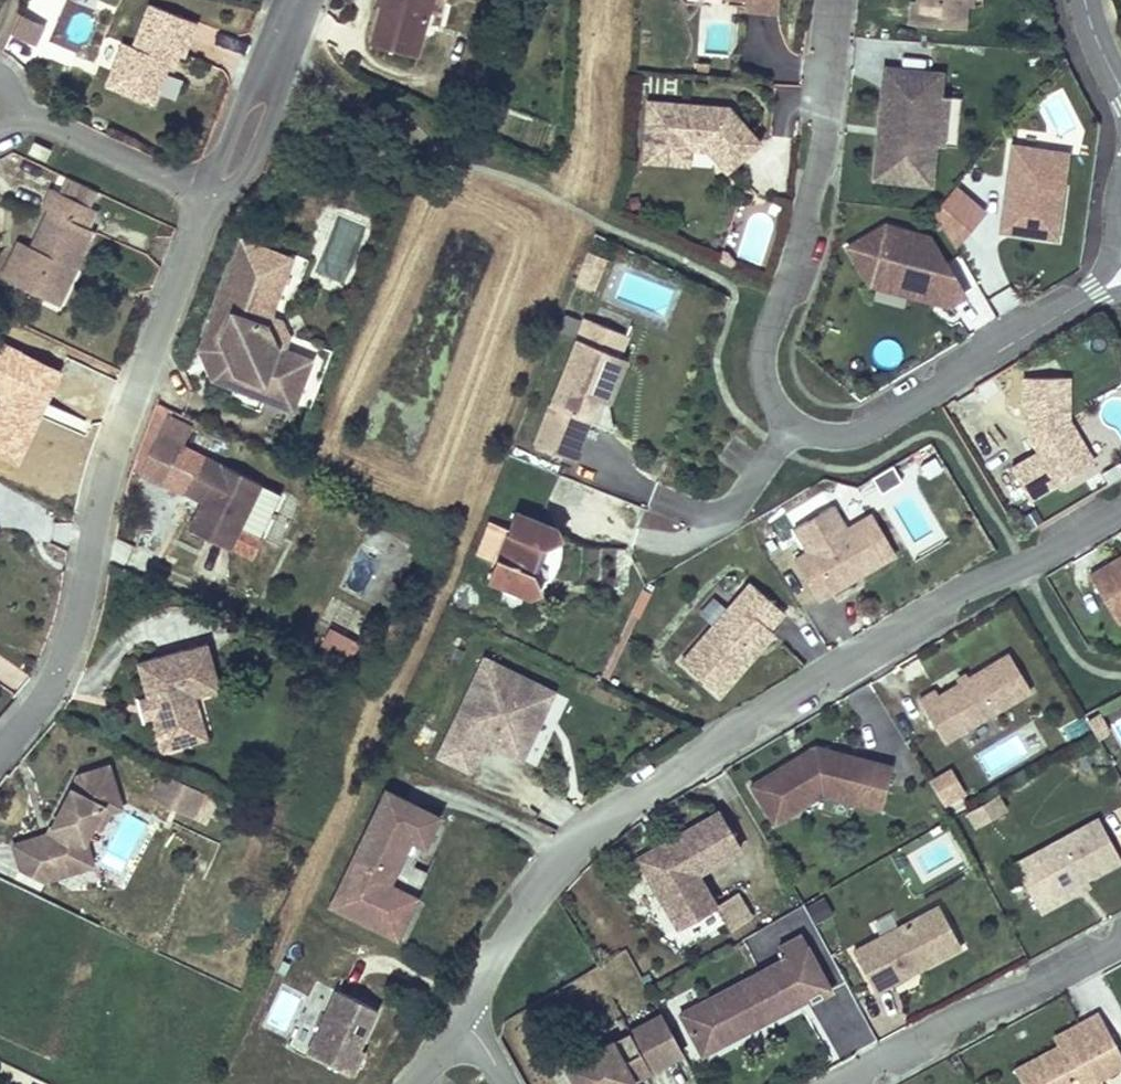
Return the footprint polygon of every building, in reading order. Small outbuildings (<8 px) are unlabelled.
[(431,0),(382,0),(381,3),(370,43),(415,56),(431,0)] [(744,4),(744,8),(777,10),(778,0),(744,0),(744,4)] [(907,7),(901,7),(898,30),(953,35),(956,8),(963,8),(964,0),(908,0),(907,7)] [(182,55),(195,21),(149,4),(132,46),(122,42),(112,69),(137,78),(131,94),(152,102),(165,67),(171,51),(177,53),(182,55)] [(9,31),(35,43),(45,22),(18,10),(9,31)] [(170,69),(177,53),(171,51),(165,67),(170,69)] [(957,147),(961,98),(939,95),(942,73),(884,67),(881,91),(897,93),(892,140),(877,138),(873,178),(931,184),(935,145),(957,147)] [(131,94),(137,78),(112,69),(106,84),(131,94)] [(892,140),(897,93),(881,91),(877,138),(892,140)] [(761,142),(729,105),(707,104),(707,112),(693,112),(693,103),(647,101),(643,163),(669,164),(669,148),(690,149),(689,166),(722,168),(706,150),(713,145),(732,167),(761,142)] [(707,112),(707,104),(693,103),(693,112),(707,112)] [(44,160),(50,149),(32,142),(27,152),(44,160)] [(732,167),(713,145),(706,150),(722,168),(726,172),(732,167)] [(1056,238),(1063,191),(1055,189),(1056,177),(1050,169),(1045,168),(1047,150),(1012,145),(1008,180),(1009,180),(1015,185),(1014,193),(1006,196),(1005,196),(1001,231),(1056,238)] [(689,166),(690,149),(669,148),(669,164),(689,166)] [(1063,191),(1068,153),(1047,150),(1045,168),(1050,169),(1056,177),(1055,189),(1063,191)] [(63,174),(57,187),(92,201),(97,188),(63,174)] [(1014,193),(1015,185),(1009,180),(1008,180),(1005,196),(1006,196),(1014,193)] [(955,250),(980,213),(957,183),(934,209),(934,214),(955,250)] [(74,268),(92,230),(86,227),(95,209),(77,200),(52,188),(42,207),(49,210),(31,246),(14,283),(49,300),(66,264),(74,268)] [(927,236),(883,227),(844,251),(867,289),(949,308),(970,294),(927,236)] [(309,359),(275,346),(274,344),(265,325),(290,259),(242,240),(208,329),(232,385),(234,386),(247,391),(264,397),(291,407),(309,359)] [(14,283),(31,246),(19,241),(1,278),(14,283)] [(593,290),(606,257),(588,250),(575,283),(593,290)] [(57,304),(74,268),(66,264),(49,300),(57,304)] [(628,331),(584,314),(534,442),(578,459),(601,399),(607,401),(625,355),(620,353),(628,331)] [(287,336),(279,318),(265,325),(274,344),(286,339),(287,336)] [(232,385),(208,329),(200,349),(213,378),(232,385)] [(317,360),(323,346),(315,344),(310,358),(317,360)] [(1070,416),(1068,372),(1018,372),(1019,398),(1025,400),(1025,435),(1033,445),(1008,460),(1029,494),(1093,455),(1070,416)] [(264,397),(247,391),(234,386),(228,399),(259,410),(264,397)] [(129,468),(165,483),(193,419),(157,403),(129,468)] [(201,501),(219,464),(204,456),(186,493),(201,501)] [(260,537),(281,494),(281,493),(219,464),(201,501),(188,529),(229,548),(239,527),(260,537)] [(803,549),(841,526),(826,501),(788,523),(803,549)] [(561,553),(560,536),(546,505),(523,514),(515,511),(489,579),(529,595),(532,594),(538,592),(549,583),(555,574),(559,564),(561,553)] [(817,598),(893,552),(868,510),(841,526),(803,549),(792,556),(817,598)] [(126,564),(133,544),(116,538),(109,558),(126,564)] [(1089,575),(1108,608),(1120,600),(1120,556),(1089,575)] [(718,695),(773,632),(769,628),(783,612),(750,583),(735,600),(718,585),(696,612),(712,626),(681,663),(718,695)] [(1120,620),(1120,600),(1108,608),(1117,622),(1120,620)] [(353,655),(359,637),(330,628),(325,646),(353,655)] [(191,692),(218,684),(207,644),(136,663),(146,697),(147,700),(152,718),(161,752),(192,743),(187,725),(191,710),(188,699),(191,692)] [(959,733),(1030,690),(1008,653),(938,696),(934,690),(919,700),(936,728),(951,719),(959,733)] [(528,744),(553,692),(484,659),(452,726),(438,757),(469,772),(484,742),(493,746),(500,731),(528,744)] [(219,689),(218,684),(191,692),(188,699),(191,710),(187,725),(192,743),(207,739),(196,696),(219,689)] [(147,700),(146,697),(136,700),(142,721),(152,718),(147,700)] [(1120,744),(1120,717),(1110,722),(1120,744)] [(959,733),(951,719),(936,728),(944,742),(959,733)] [(974,752),(986,778),(1044,751),(1032,725),(974,752)] [(521,759),(528,744),(500,731),(493,746),(521,759)] [(881,808),(891,766),(814,746),(751,785),(774,823),(821,794),(817,809),(850,817),(854,802),(881,808)] [(85,840),(93,825),(103,805),(119,800),(108,765),(77,774),(47,833),(12,844),(20,869),(44,881),(58,877),(53,864),(76,857),(85,840)] [(944,805),(967,790),(950,765),(928,780),(944,805)] [(161,771),(149,796),(193,818),(206,793),(161,771)] [(971,826),(1008,812),(1001,793),(964,807),(971,826)] [(392,942),(447,829),(383,798),(330,910),(392,942)] [(100,829),(109,812),(122,808),(119,800),(103,805),(93,825),(100,829)] [(719,903),(699,872),(737,849),(713,809),(632,859),(672,932),(719,903)] [(1120,860),(1098,818),(1029,856),(1036,870),(1022,878),(1040,912),(1056,903),(1053,897),(1084,880),(1120,860)] [(93,865),(85,840),(76,857),(53,864),(58,877),(93,865)] [(1036,870),(1029,856),(1014,865),(1022,878),(1036,870)] [(1056,903),(1088,886),(1084,880),(1053,897),(1056,903)] [(808,904),(813,920),(832,914),(827,898),(808,904)] [(921,968),(961,946),(939,905),(853,951),(875,992),(908,975),(904,967),(917,961),(921,968)] [(759,1025),(806,999),(808,1003),(830,991),(800,935),(778,947),(784,958),(680,1014),(694,1040),(713,1029),(721,1044),(744,1032),(741,1027),(756,1019),(759,1025)] [(908,975),(921,968),(917,961),(904,967),(908,975)] [(351,1080),(361,1058),(357,1056),(375,1017),(334,998),(305,1059),(351,1080)] [(661,1014),(563,1067),(572,1083),(639,1083),(638,1082),(683,1057),(661,1014)] [(1120,1067),(1120,1053),(1099,1014),(1078,1026),(1082,1033),(1060,1045),(1014,1070),(1022,1083),(1089,1083),(1120,1067)] [(744,1032),(759,1025),(756,1019),(741,1027),(744,1032)] [(1082,1033),(1078,1026),(1056,1037),(1060,1045),(1082,1033)] [(721,1044),(713,1029),(694,1040),(702,1055),(721,1044)]
